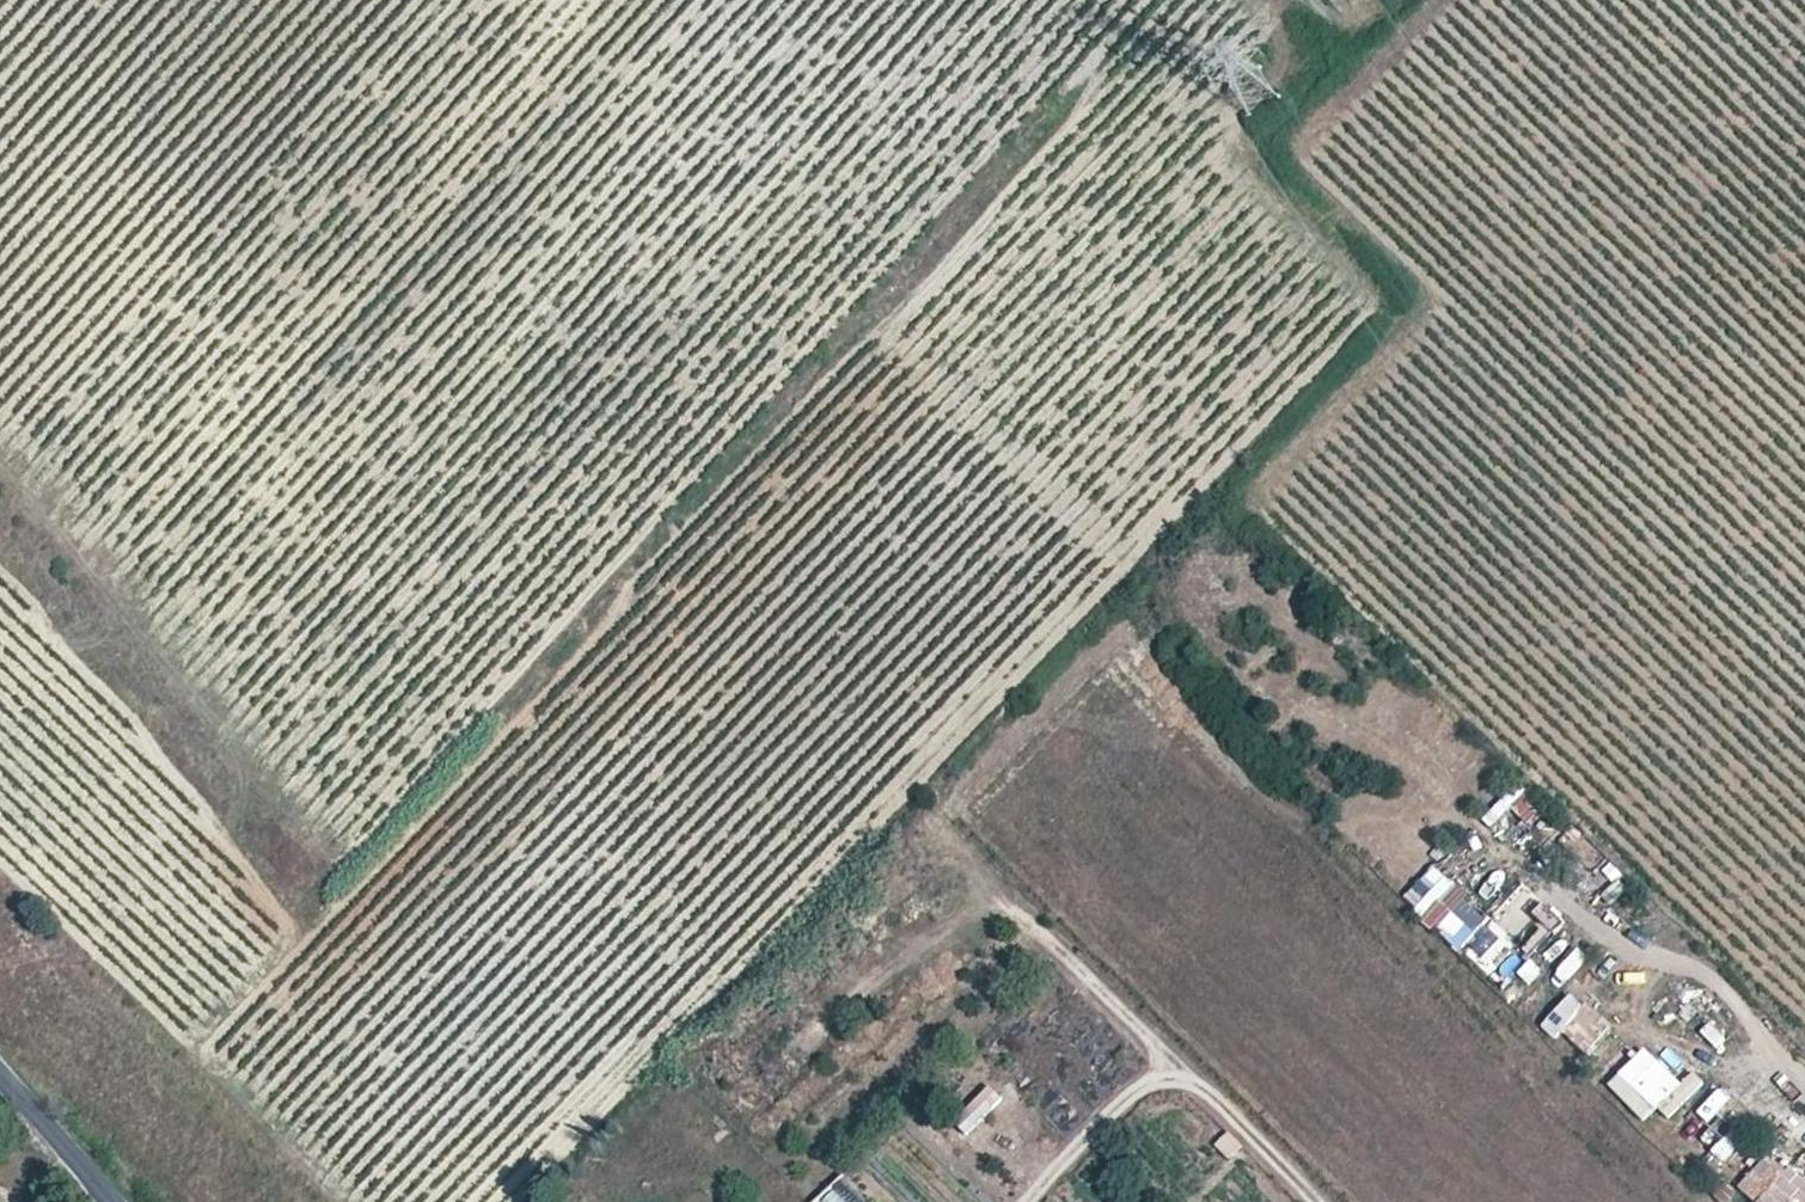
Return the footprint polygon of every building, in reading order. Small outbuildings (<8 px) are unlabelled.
[(1403,896),(1424,919),(1457,889),(1436,866),(1403,896)] [(1523,888),(1496,913),(1510,928),(1537,904),(1523,888)] [(1467,899),(1436,928),(1498,993),(1560,933),(1538,910),(1525,923),(1506,903),(1488,921),(1467,899)] [(1542,1029),(1561,1042),(1586,1005),(1568,993),(1542,1029)] [(1700,1038),(1726,1051),(1736,1031),(1711,1018),(1700,1038)] [(1643,1047),(1607,1088),(1648,1123),(1683,1082),(1643,1047)] [(990,1087),(954,1119),(966,1132),(1002,1100),(990,1087)] [(1747,1148),(1715,1125),(1700,1145),(1732,1168),(1747,1148)] [(1769,1149),(1737,1184),(1757,1201),(1804,1201),(1804,1181),(1769,1149)] [(815,1201),(869,1201),(844,1175),(815,1201)]
